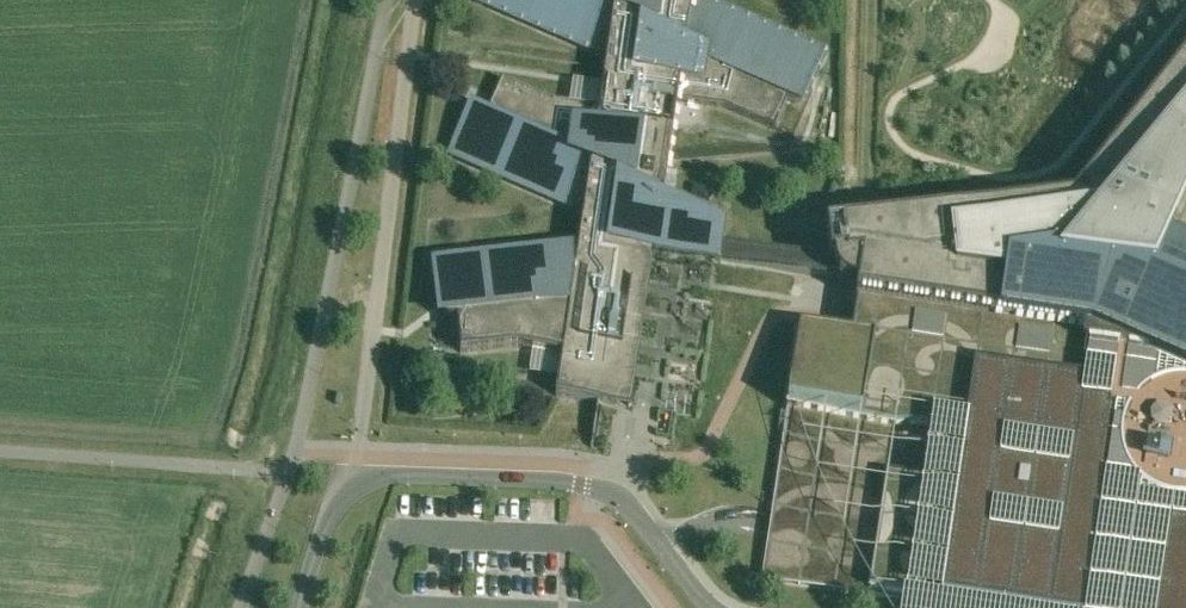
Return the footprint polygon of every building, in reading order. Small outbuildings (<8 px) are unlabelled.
[(717,260),(859,281),(854,313),(852,328),(851,333),(799,326),(787,408),(929,429),(904,593),(1003,607),(1087,607),(1090,590),(1127,595),(1157,600),(1156,607),(1185,607),(1185,64),(1072,207),(826,236),(829,262),(719,246),(721,228),(662,202),(677,100),(724,107),(774,129),(787,99),(793,102),(796,103),(798,102),(801,100),(804,95),(806,89),(808,90),(824,53),(701,0),(477,0),(606,56),(598,108),(552,101),(501,79),(488,108),(482,106),(481,105),(480,105),(479,105),(478,105),(477,106),(476,106),(475,107),(474,108),(473,108),(473,110),(469,118),(467,117),(451,154),(583,212),(577,249),(434,266),(439,306),(441,305),(442,315),(442,316),(443,317),(443,318),(444,319),(445,320),(446,321),(448,321),(449,321),(450,321),(457,321),(460,353),(515,346),(562,353),(555,396),(561,396),(631,407),(654,251),(717,260)] [(656,298),(655,315),(672,316),(672,298),(656,298)] [(904,597),(904,593),(929,429),(787,408),(772,506),(767,536),(762,577),(904,597)]
